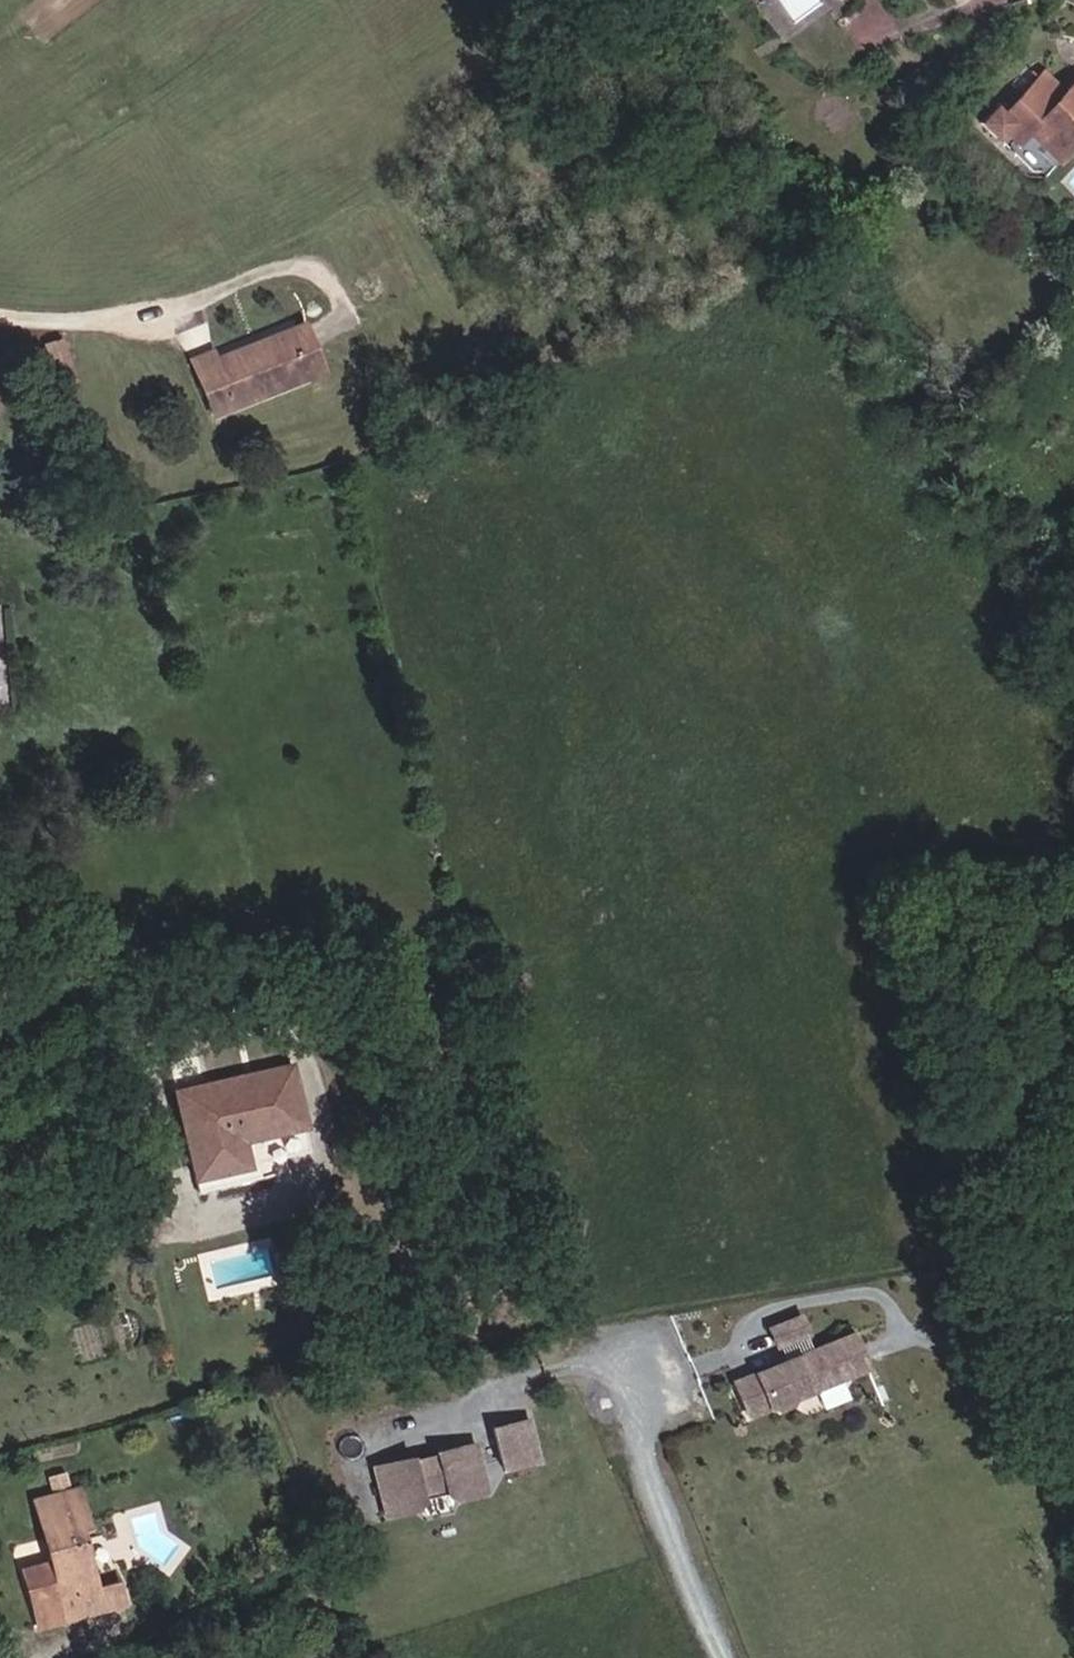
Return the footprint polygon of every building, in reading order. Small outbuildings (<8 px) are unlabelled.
[(1067,118),(1073,111),(1051,91),(1044,99),(1067,118)] [(1044,99),(1010,136),(1003,130),(989,146),(1004,160),(1010,154),(1023,165),(1017,172),(1048,197),(1073,167),(1073,109),(1073,111),(1067,118),(1044,99)] [(284,324),(306,370),(323,361),(303,316),(284,324)] [(306,370),(284,324),(215,353),(211,346),(190,355),(212,409),(306,370)] [(196,1082),(190,1057),(163,1064),(190,1177),(258,1161),(256,1151),(305,1140),(286,1060),(196,1082)] [(808,1339),(802,1322),(771,1331),(776,1348),(808,1339)] [(790,1401),(865,1378),(854,1343),(798,1361),(799,1365),(792,1367),(790,1363),(731,1381),(742,1415),(766,1408),(773,1411),(786,1407),(790,1401)] [(528,1464),(519,1424),(483,1432),(492,1472),(528,1464)] [(476,1496),(465,1447),(427,1456),(428,1459),(403,1464),(403,1462),(365,1470),(376,1519),(407,1512),(412,1503),(412,1500),(436,1495),(437,1497),(446,1503),(476,1496)] [(440,1512),(446,1503),(437,1497),(436,1495),(412,1500),(412,1503),(407,1512),(416,1517),(440,1512)] [(45,1573),(21,1581),(38,1637),(80,1624),(72,1600),(85,1597),(92,1620),(107,1616),(99,1591),(91,1594),(74,1539),(82,1537),(69,1496),(26,1510),(45,1573)] [(85,1597),(72,1600),(80,1624),(92,1620),(85,1597)]
